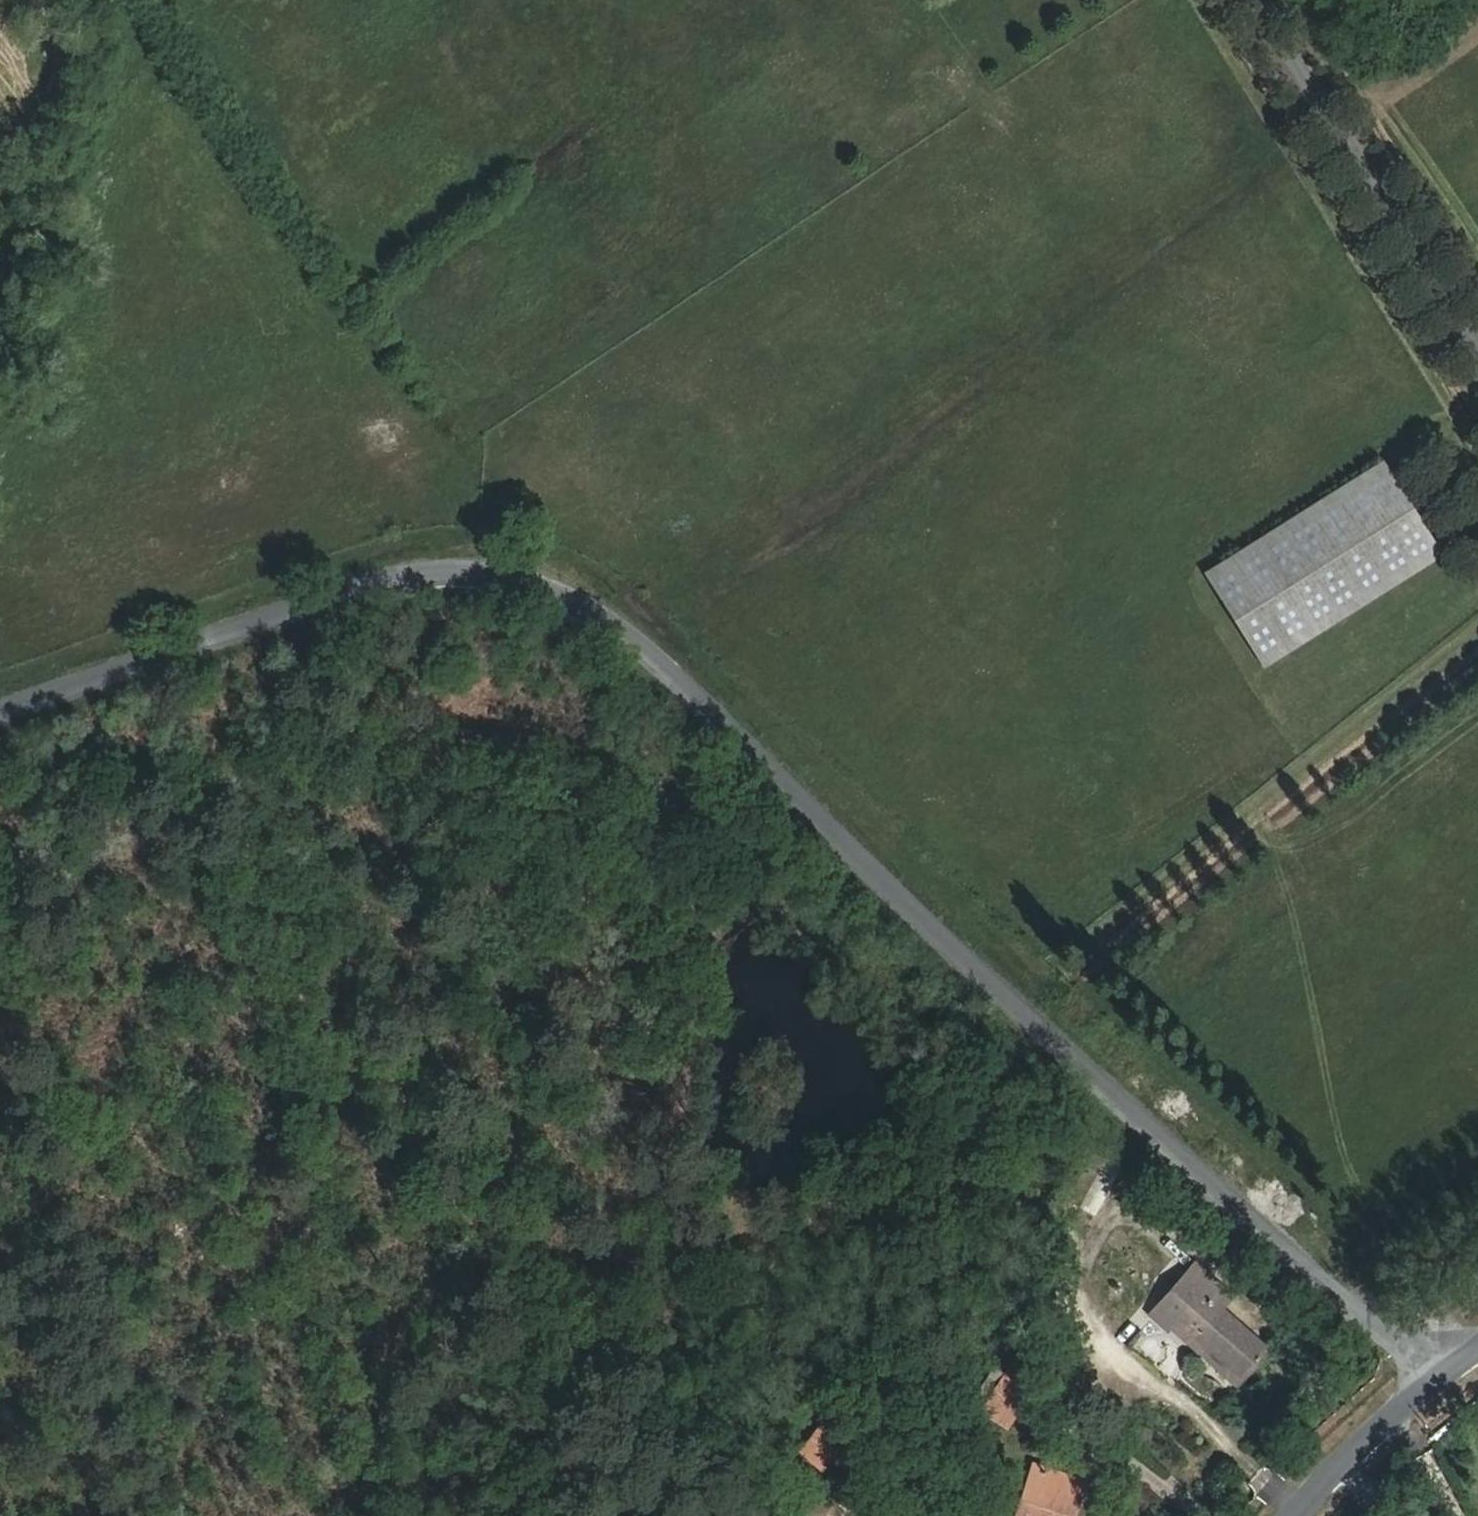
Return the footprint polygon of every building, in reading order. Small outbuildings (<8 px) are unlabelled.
[(1265,679),(1445,563),(1384,470),(1204,585),(1265,679)] [(1079,1195),(1106,1213),(1135,1168),(1107,1151),(1079,1195)] [(1234,1309),(1245,1297),(1210,1263),(1173,1301),(1190,1317),(1253,1376),(1278,1351),(1234,1309)] [(1173,1301),(1159,1317),(1175,1333),(1179,1328),(1190,1317),(1173,1301)] [(1179,1328),(1241,1389),(1253,1376),(1190,1317),(1179,1328)] [(988,1399),(1014,1411),(1031,1372),(1004,1361),(988,1399)] [(804,1456),(827,1476),(853,1446),(830,1426),(804,1456)] [(1040,1486),(1050,1489),(1056,1473),(1046,1469),(1040,1486)] [(1030,1515),(1079,1515),(1083,1502),(1095,1506),(1101,1489),(1056,1473),(1050,1489),(1040,1486),(1030,1515)] [(1095,1506),(1083,1502),(1079,1515),(1091,1515),(1095,1506)]
